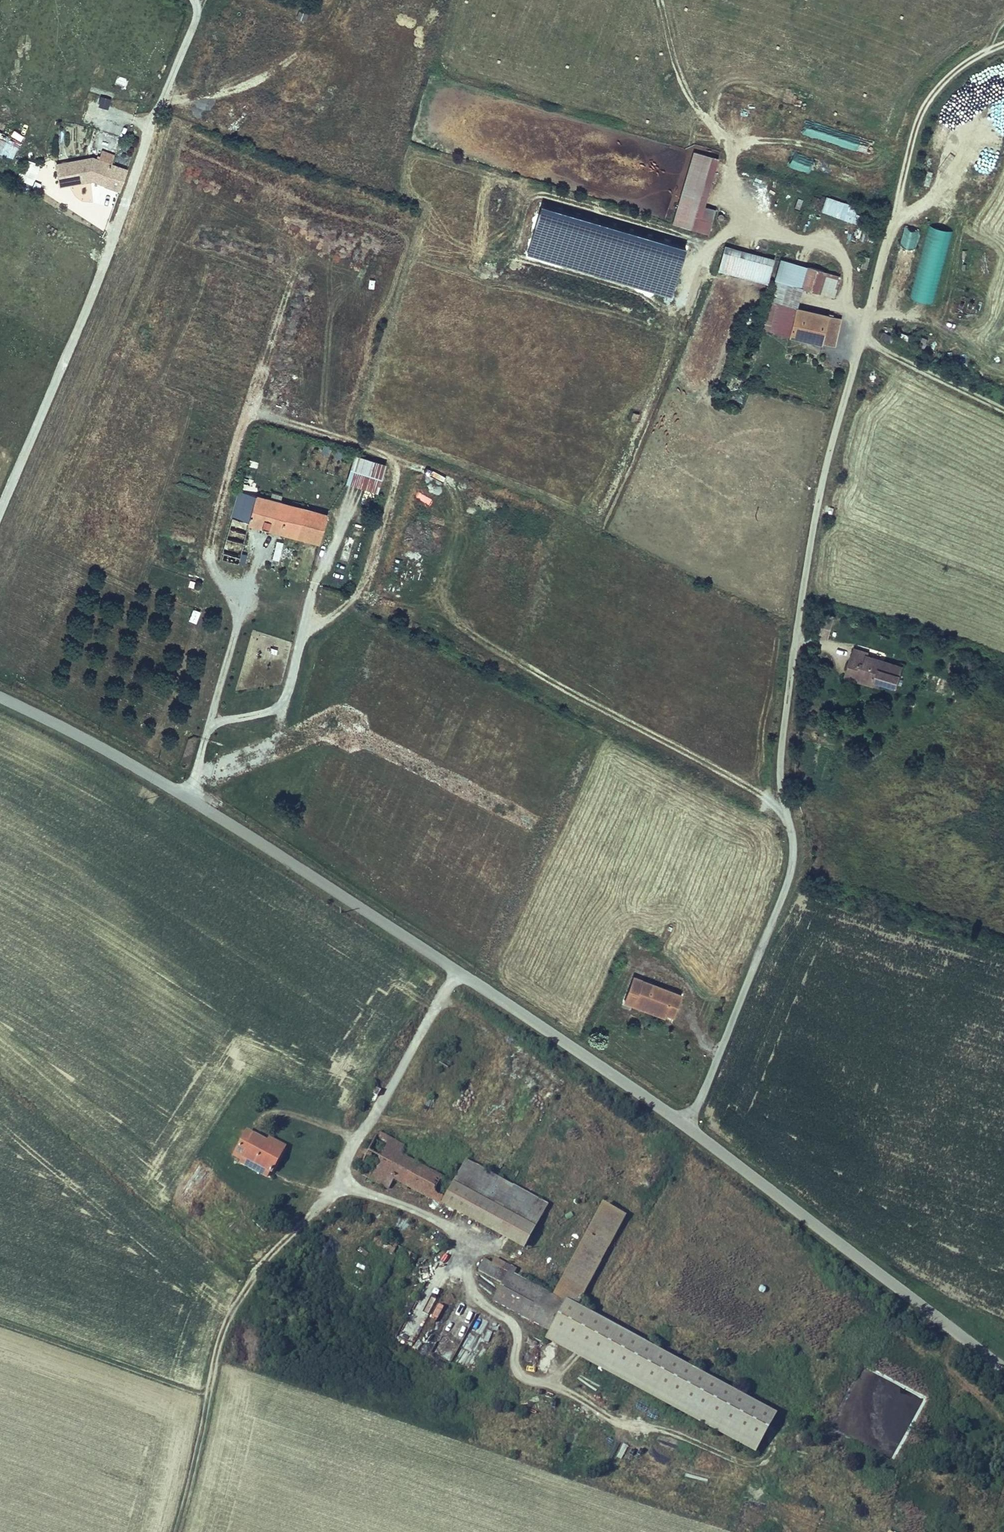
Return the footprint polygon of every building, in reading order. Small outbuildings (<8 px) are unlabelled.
[(298,12),(297,19),(305,21),(307,13),(298,12)] [(126,88),(126,78),(116,77),(116,87),(126,88)] [(100,97),(98,108),(108,110),(110,98),(100,97)] [(13,160),(22,135),(12,132),(10,137),(0,134),(0,156),(13,160)] [(696,147),(673,140),(651,216),(666,220),(686,226),(693,200),(682,197),(696,147)] [(87,173),(93,156),(74,149),(39,156),(42,177),(72,171),(72,169),(74,168),(87,173)] [(72,169),(72,171),(91,178),(98,158),(93,156),(87,173),(74,168),(72,169)] [(108,161),(98,158),(91,178),(101,181),(108,161)] [(821,212),(854,224),(860,209),(827,196),(821,212)] [(910,298),(933,304),(951,231),(927,226),(910,298)] [(899,305),(919,237),(905,233),(885,301),(899,305)] [(793,282),(799,263),(758,251),(746,291),(771,299),(778,277),(793,282)] [(799,263),(793,282),(806,285),(811,267),(799,263)] [(771,299),(763,327),(812,339),(818,319),(825,321),(827,314),(771,299)] [(374,456),(342,446),(333,475),(365,485),(374,456)] [(219,510),(209,550),(228,555),(240,516),(311,537),(320,510),(227,483),(219,510)] [(283,556),(276,563),(284,570),(291,562),(283,556)] [(188,621),(196,624),(200,611),(192,608),(188,621)] [(836,619),(826,616),(819,638),(829,641),(836,619)] [(852,651),(853,648),(840,644),(835,661),(845,664),(843,669),(865,677),(881,681),(888,662),(870,656),(852,651)] [(845,664),(835,661),(832,671),(864,681),(865,677),(843,669),(845,664)] [(611,998),(632,1006),(634,1001),(654,1009),(660,1011),(661,1010),(669,990),(622,972),(611,998)] [(634,1001),(632,1006),(651,1014),(652,1013),(654,1009),(634,1001)] [(272,1148),(254,1139),(236,1129),(222,1154),(230,1157),(233,1154),(261,1168),(272,1148)] [(453,1214),(464,1193),(450,1185),(387,1150),(391,1142),(367,1129),(346,1169),(372,1182),(376,1173),(453,1214)] [(257,1134),(254,1139),(272,1148),(274,1143),(257,1134)] [(261,1168),(233,1154),(230,1157),(228,1160),(257,1176),(261,1168)] [(464,1162),(450,1185),(464,1193),(453,1214),(511,1245),(536,1203),(464,1162)] [(610,1216),(588,1204),(541,1293),(555,1300),(563,1305),(565,1302),(610,1216)] [(481,1264),(491,1269),(494,1264),(483,1259),(481,1264)] [(494,1264),(491,1269),(481,1264),(473,1260),(466,1272),(490,1284),(482,1300),(537,1329),(551,1301),(498,1273),(501,1268),(494,1264)] [(767,1410),(565,1302),(563,1305),(555,1300),(535,1336),(746,1451),(767,1410)] [(462,1333),(475,1318),(465,1310),(452,1325),(462,1333)]
